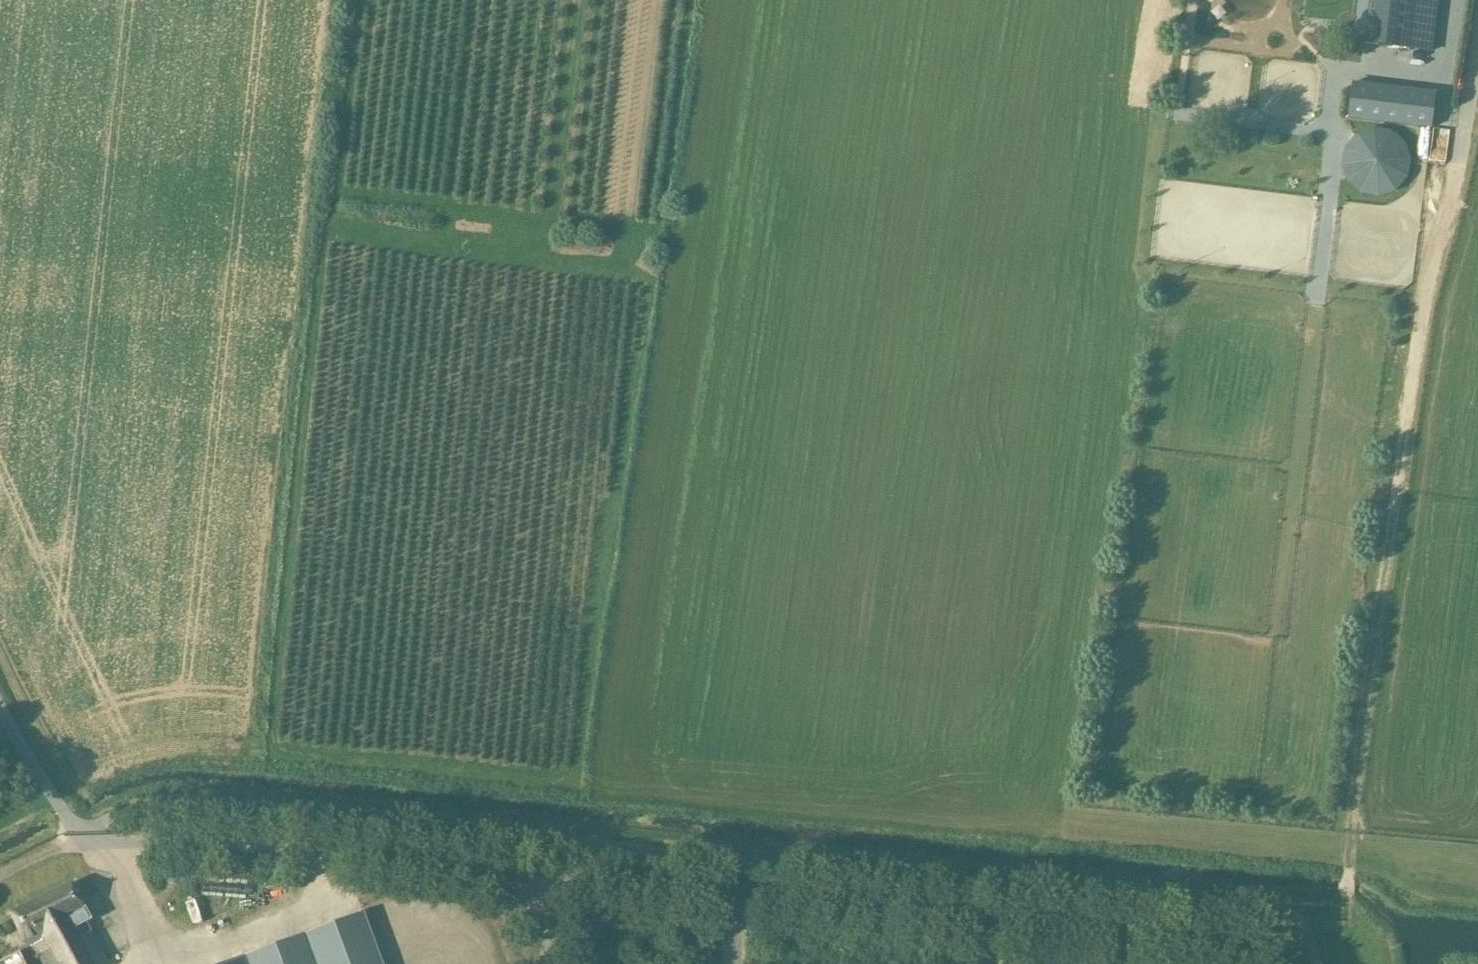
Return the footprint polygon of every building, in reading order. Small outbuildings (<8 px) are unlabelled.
[(1410,32),(1426,34),(1430,0),(1368,0),(1363,43),(1408,48),(1410,32)] [(1352,82),(1348,119),(1432,128),(1436,93),(1352,82)] [(87,920),(91,919),(84,907),(85,906),(74,884),(11,914),(28,946),(31,945),(42,963),(111,963),(87,920)] [(363,912),(223,963),(383,963),(363,912)] [(22,950),(0,961),(0,963),(29,963),(22,950)]
